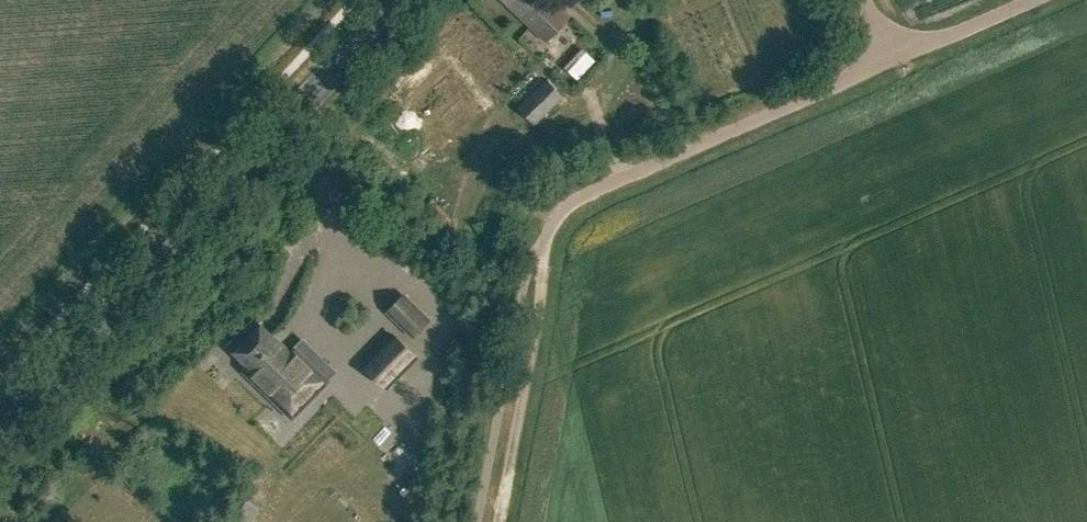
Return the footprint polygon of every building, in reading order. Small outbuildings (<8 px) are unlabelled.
[(545,38),(567,15),(551,0),(504,0),(545,38)] [(517,108),(534,125),(562,97),(545,80),(517,108)] [(403,295),(387,310),(412,335),(428,319),(403,295)] [(290,353),(255,319),(229,345),(248,364),(243,369),(274,399),(282,391),(294,403),(318,380),(310,373),(323,360),(302,340),(290,353)] [(415,356),(393,334),(363,364),(385,386),(415,356)]
